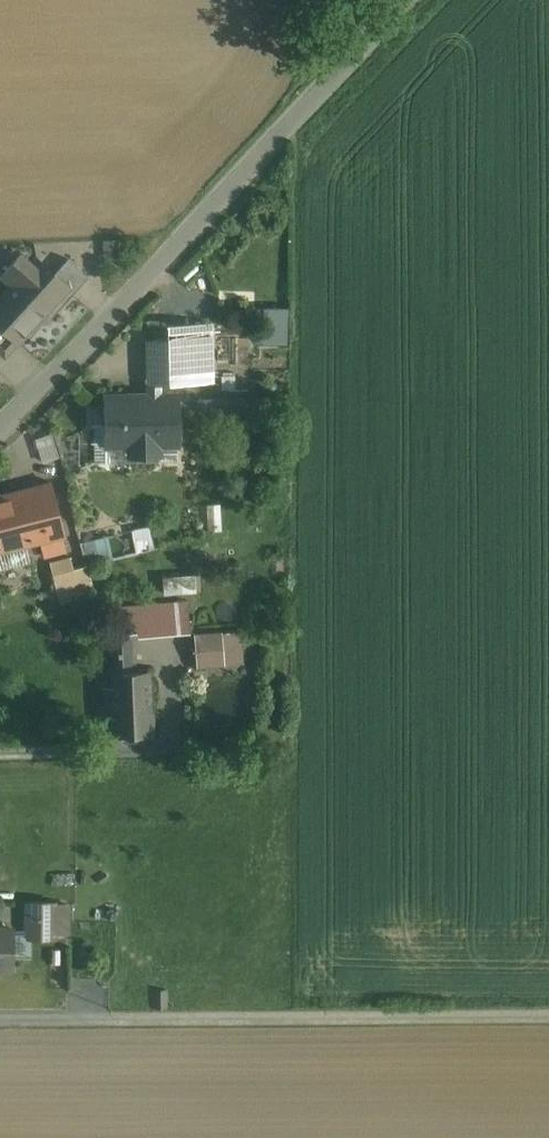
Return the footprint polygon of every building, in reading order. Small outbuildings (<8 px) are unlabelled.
[(20,255),(4,274),(14,283),(31,265),(20,255)] [(89,276),(68,258),(58,269),(79,287),(89,276)] [(0,299),(0,324),(19,341),(45,312),(51,317),(79,287),(58,269),(53,274),(37,259),(31,265),(14,283),(0,299)] [(0,324),(0,351),(5,356),(19,341),(0,324)] [(186,380),(186,342),(150,343),(151,380),(186,380)] [(290,389),(197,389),(196,409),(290,409),(290,389)] [(176,395),(150,396),(151,400),(130,401),(126,396),(107,397),(107,424),(113,424),(114,444),(133,443),(133,453),(157,453),(157,443),(177,442),(176,414),(173,414),(173,398),(176,398),(176,395)] [(108,444),(107,424),(95,424),(95,461),(109,461),(108,444)] [(51,481),(40,484),(45,503),(21,509),(30,544),(65,535),(51,481)] [(30,544),(21,509),(45,503),(40,484),(0,494),(0,552),(30,544)] [(135,526),(139,550),(156,548),(153,524),(135,526)] [(135,535),(97,544),(101,561),(139,553),(135,535)] [(88,565),(73,568),(78,587),(78,590),(94,586),(88,565)] [(73,568),(53,574),(58,592),(78,587),(73,568)] [(139,606),(122,607),(124,633),(140,632),(139,613),(140,613),(139,606)] [(188,609),(163,611),(165,633),(190,631),(188,609)] [(140,613),(139,613),(140,632),(140,635),(165,633),(163,611),(140,613)] [(197,634),(196,634),(198,665),(226,663),(225,650),(242,649),(241,631),(197,634)] [(131,640),(113,641),(114,672),(132,671),(131,640)] [(114,672),(113,672),(114,696),(115,696),(115,714),(111,714),(112,735),(154,733),(153,712),(150,712),(149,670),(132,671),(114,672)] [(55,902),(28,901),(27,918),(55,918),(55,902)] [(55,918),(27,918),(27,939),(54,939),(55,918)] [(0,931),(0,970),(14,970),(14,929),(12,929),(12,931),(0,931)]
